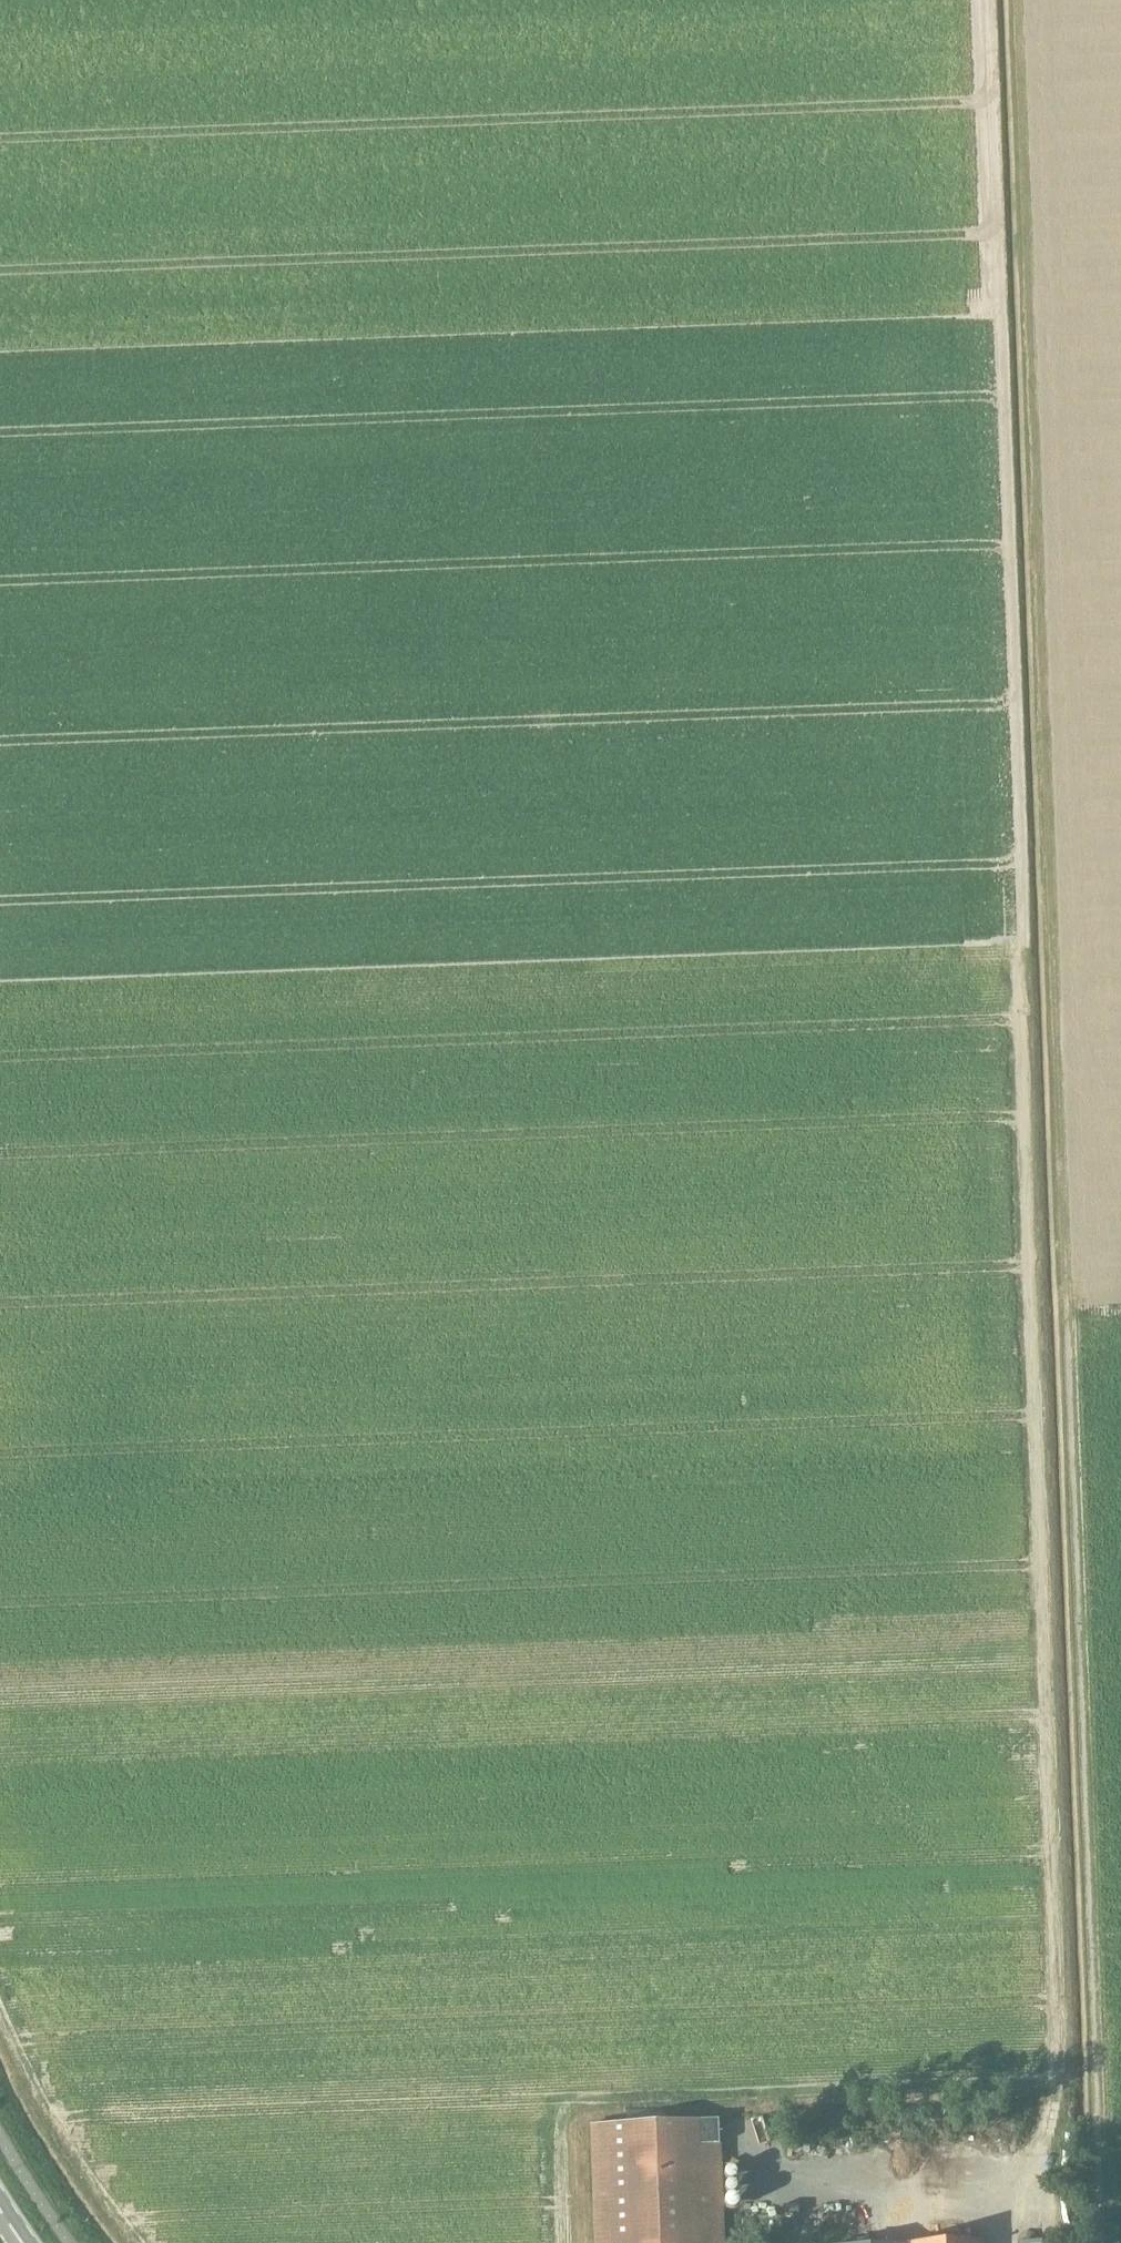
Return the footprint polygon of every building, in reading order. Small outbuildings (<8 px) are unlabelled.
[(666,2122),(665,2109),(644,2110),(644,2123),(591,2125),(595,2242),(722,2242),(717,2120),(666,2122)]
